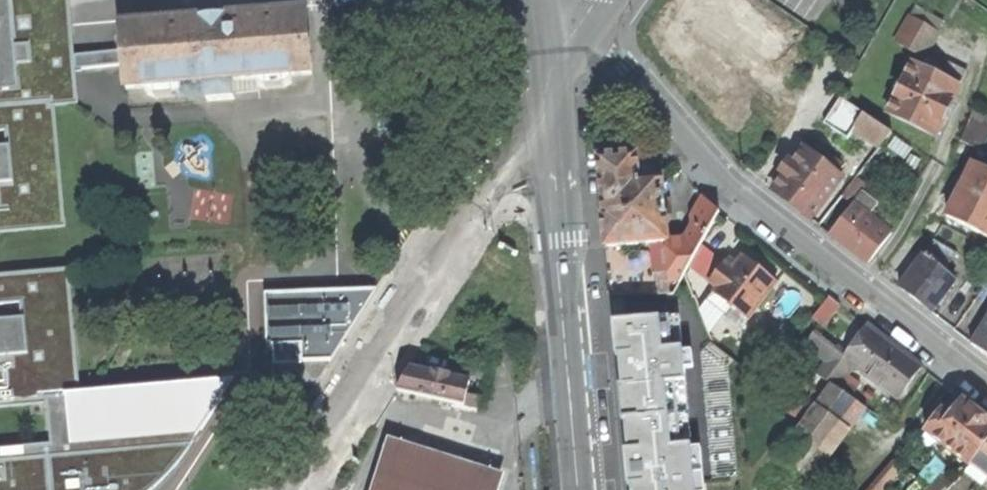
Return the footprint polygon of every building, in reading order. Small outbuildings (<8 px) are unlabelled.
[(68,229),(58,111),(74,109),(65,0),(0,0),(0,235),(68,229)] [(230,78),(309,72),(302,8),(118,24),(124,87),(203,81),(204,98),(231,95),(230,78)] [(918,9),(913,19),(940,34),(945,25),(918,9)] [(897,42),(927,59),(941,35),(940,34),(913,19),(911,18),(897,42)] [(915,127),(935,137),(964,76),(945,68),(940,77),(911,63),(887,113),(915,127)] [(848,139),(855,128),(881,146),(892,133),(840,98),(823,122),(848,139)] [(965,129),(959,141),(969,146),(982,152),(986,142),(986,118),(971,110),(965,129)] [(790,204),(810,218),(841,177),(804,148),(773,190),(790,204)] [(893,163),(880,153),(863,175),(876,184),(893,163)] [(605,247),(666,241),(668,240),(664,200),(666,195),(667,190),(666,186),(665,184),(640,154),(616,157),(600,158),(602,196),(603,202),(601,202),(605,247)] [(973,163),(946,216),(973,229),(986,237),(986,170),(973,163)] [(685,273),(688,267),(701,246),(719,212),(702,199),(692,217),(693,225),(685,239),(668,240),(666,241),(669,274),(680,281),(685,273)] [(867,263),(891,233),(853,204),(829,234),(848,248),(867,263)] [(932,239),(926,251),(948,264),(955,253),(932,239)] [(688,267),(701,276),(716,257),(701,246),(688,267)] [(747,319),(776,282),(759,269),(742,256),(732,268),(724,263),(709,282),(717,288),(713,293),(718,297),(713,304),(724,313),(729,306),(747,319)] [(955,280),(923,256),(898,287),(916,300),(930,312),(955,280)] [(701,276),(709,282),(724,263),(716,257),(701,276)] [(171,475),(234,379),(78,391),(68,271),(0,277),(0,408),(49,404),(53,445),(0,449),(0,489),(154,489),(171,475)] [(327,363),(373,289),(270,294),(273,367),(327,363)] [(812,318),(824,326),(840,305),(828,296),(812,318)] [(607,311),(622,489),(704,489),(694,377),(693,341),(684,342),(684,336),(672,338),(672,331),(683,330),(682,306),(607,311)] [(972,343),(982,351),(986,355),(986,318),(972,343)] [(898,399),(921,368),(879,336),(867,326),(844,356),(843,358),(898,399)] [(838,365),(843,358),(844,356),(814,332),(804,345),(825,360),(824,362),(819,358),(814,365),(819,369),(816,373),(824,379),(836,364),(838,365)] [(397,390),(477,407),(480,396),(467,393),(470,380),(412,367),(405,378),(397,390)] [(830,383),(851,397),(856,389),(844,379),(842,381),(832,373),(826,380),(830,383)] [(871,438),(881,422),(824,385),(814,401),(871,438)] [(969,464),(986,442),(986,418),(974,408),(962,399),(949,416),(941,409),(924,431),(969,464)] [(829,462),(843,431),(829,425),(815,456),(829,462)] [(502,471),(388,435),(370,489),(497,489),(502,471)] [(969,464),(965,470),(982,484),(986,478),(986,442),(969,464)] [(902,467),(896,461),(870,489),(883,489),(902,467)] [(928,489),(946,489),(956,479),(945,469),(927,489),(928,489)]
